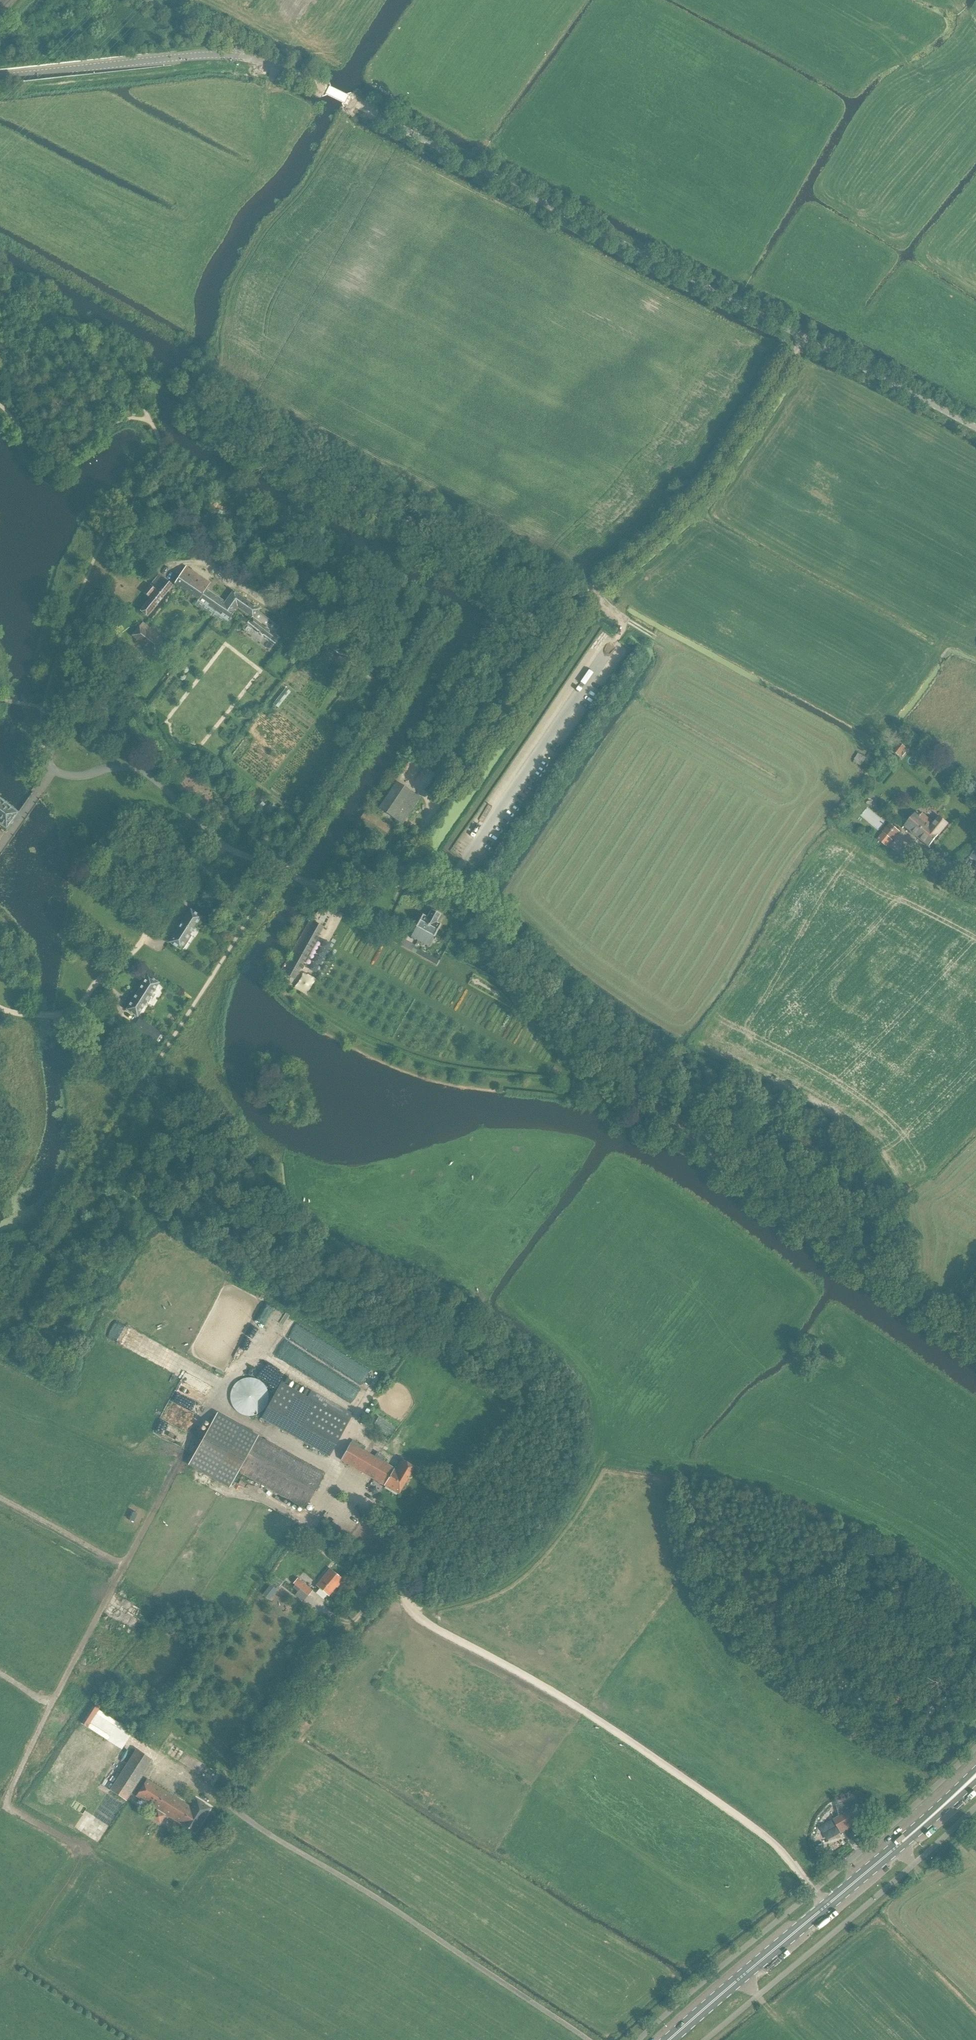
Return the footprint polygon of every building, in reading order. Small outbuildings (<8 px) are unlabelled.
[(218,526),(224,506),(212,502),(205,522),(218,526)] [(194,607),(214,620),(225,627),(237,608),(252,618),(247,624),(260,633),(260,634),(262,636),(263,635),(275,644),(279,639),(274,635),(279,628),(258,612),(259,610),(233,592),(227,600),(225,603),(208,591),(206,590),(210,583),(185,566),(174,586),(198,601),(194,607)] [(143,594),(150,599),(140,611),(147,618),(173,587),(159,575),(143,594)] [(166,640),(155,632),(143,623),(132,637),(155,654),(166,640)] [(272,705),(278,708),(290,693),(284,689),(272,705)] [(905,747),(904,747),(906,745),(902,741),(900,743),(892,751),(898,756),(905,747)] [(893,756),(885,750),(881,754),(889,761),(893,756)] [(379,808),(393,817),(403,824),(419,799),(409,792),(395,784),(379,808)] [(6,831),(18,815),(0,801),(0,826),(6,831)] [(929,846),(947,824),(938,817),(932,824),(927,820),(928,820),(921,814),(920,816),(915,813),(904,827),(929,846)] [(889,823),(875,840),(886,849),(900,832),(889,823)] [(190,910),(168,943),(180,951),(201,918),(190,910)] [(432,936),(433,937),(440,925),(436,923),(440,915),(431,910),(426,918),(422,915),(416,927),(417,927),(412,937),(427,945),(432,936)] [(313,922),(284,974),(294,980),(324,928),(313,922)] [(125,1011),(137,1018),(159,984),(147,976),(125,1011)] [(571,1071),(566,1064),(562,1067),(568,1074),(571,1071)] [(231,1404),(231,1405),(232,1406),(233,1407),(234,1409),(235,1410),(237,1412),(238,1413),(239,1413),(241,1414),(243,1415),(244,1416),(247,1416),(248,1416),(251,1416),(252,1416),(254,1416),(255,1415),(256,1415),(258,1414),(260,1413),(261,1412),(262,1411),(263,1410),(264,1409),(264,1408),(266,1406),(266,1405),(267,1403),(267,1401),(268,1400),(268,1398),(268,1397),(268,1395),(268,1394),(267,1392),(267,1390),(266,1388),(265,1386),(264,1385),(262,1383),(261,1382),(259,1381),(257,1380),(255,1379),(253,1378),(251,1378),(249,1378),(247,1378),(245,1378),(242,1379),(241,1380),(239,1381),(237,1382),(236,1383),(234,1384),(234,1385),(233,1386),(232,1387),(232,1388),(231,1390),(231,1391),(230,1392),(230,1394),(230,1396),(230,1399),(230,1400),(230,1402),(231,1403),(231,1404)] [(280,1384),(260,1420),(328,1457),(347,1421),(280,1384)] [(230,1488),(238,1472),(304,1509),(324,1474),(258,1437),(258,1436),(217,1414),(188,1465),(230,1488)] [(396,1470),(382,1461),(384,1456),(376,1452),(374,1457),(363,1451),(365,1447),(354,1441),(352,1444),(350,1443),(340,1461),(398,1495),(414,1467),(402,1460),(396,1470)] [(316,1586),(328,1596),(342,1579),(330,1569),(316,1586)] [(282,1582),(274,1577),(271,1582),(279,1587),(282,1582)] [(312,1591),(297,1579),(293,1584),(308,1596),(312,1591)] [(136,1751),(131,1759),(145,1769),(150,1760),(136,1751)] [(145,1769),(131,1759),(112,1788),(126,1797),(145,1769)] [(146,1780),(136,1796),(140,1799),(154,1807),(157,1809),(152,1817),(151,1819),(159,1824),(165,1815),(195,1833),(210,1808),(196,1799),(190,1807),(146,1780)] [(856,1827),(855,1825),(865,1819),(861,1811),(864,1810),(861,1798),(835,1805),(839,1817),(833,1820),(841,1833),(852,1827),(852,1828),(854,1827),(856,1827)]
